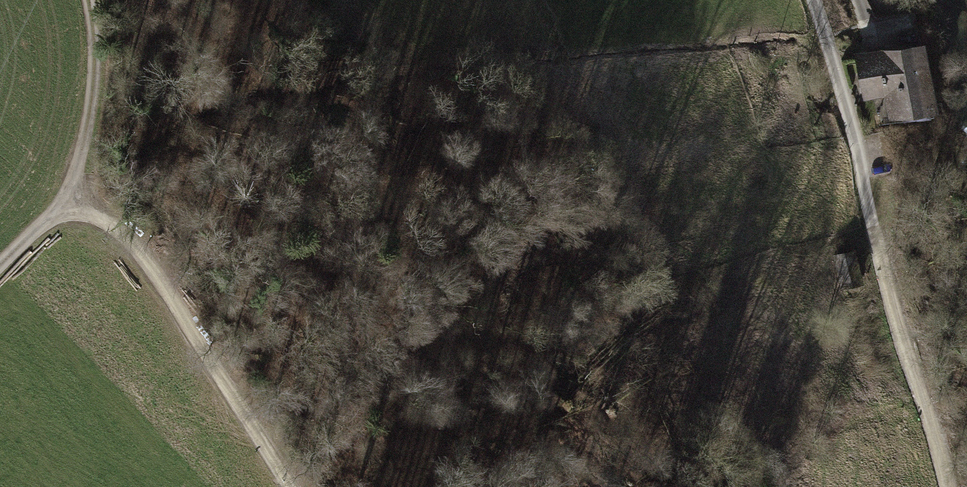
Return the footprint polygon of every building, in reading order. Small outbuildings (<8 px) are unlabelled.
[(923,40),(858,54),(866,90),(889,86),(895,114),(937,106),(923,40)]
